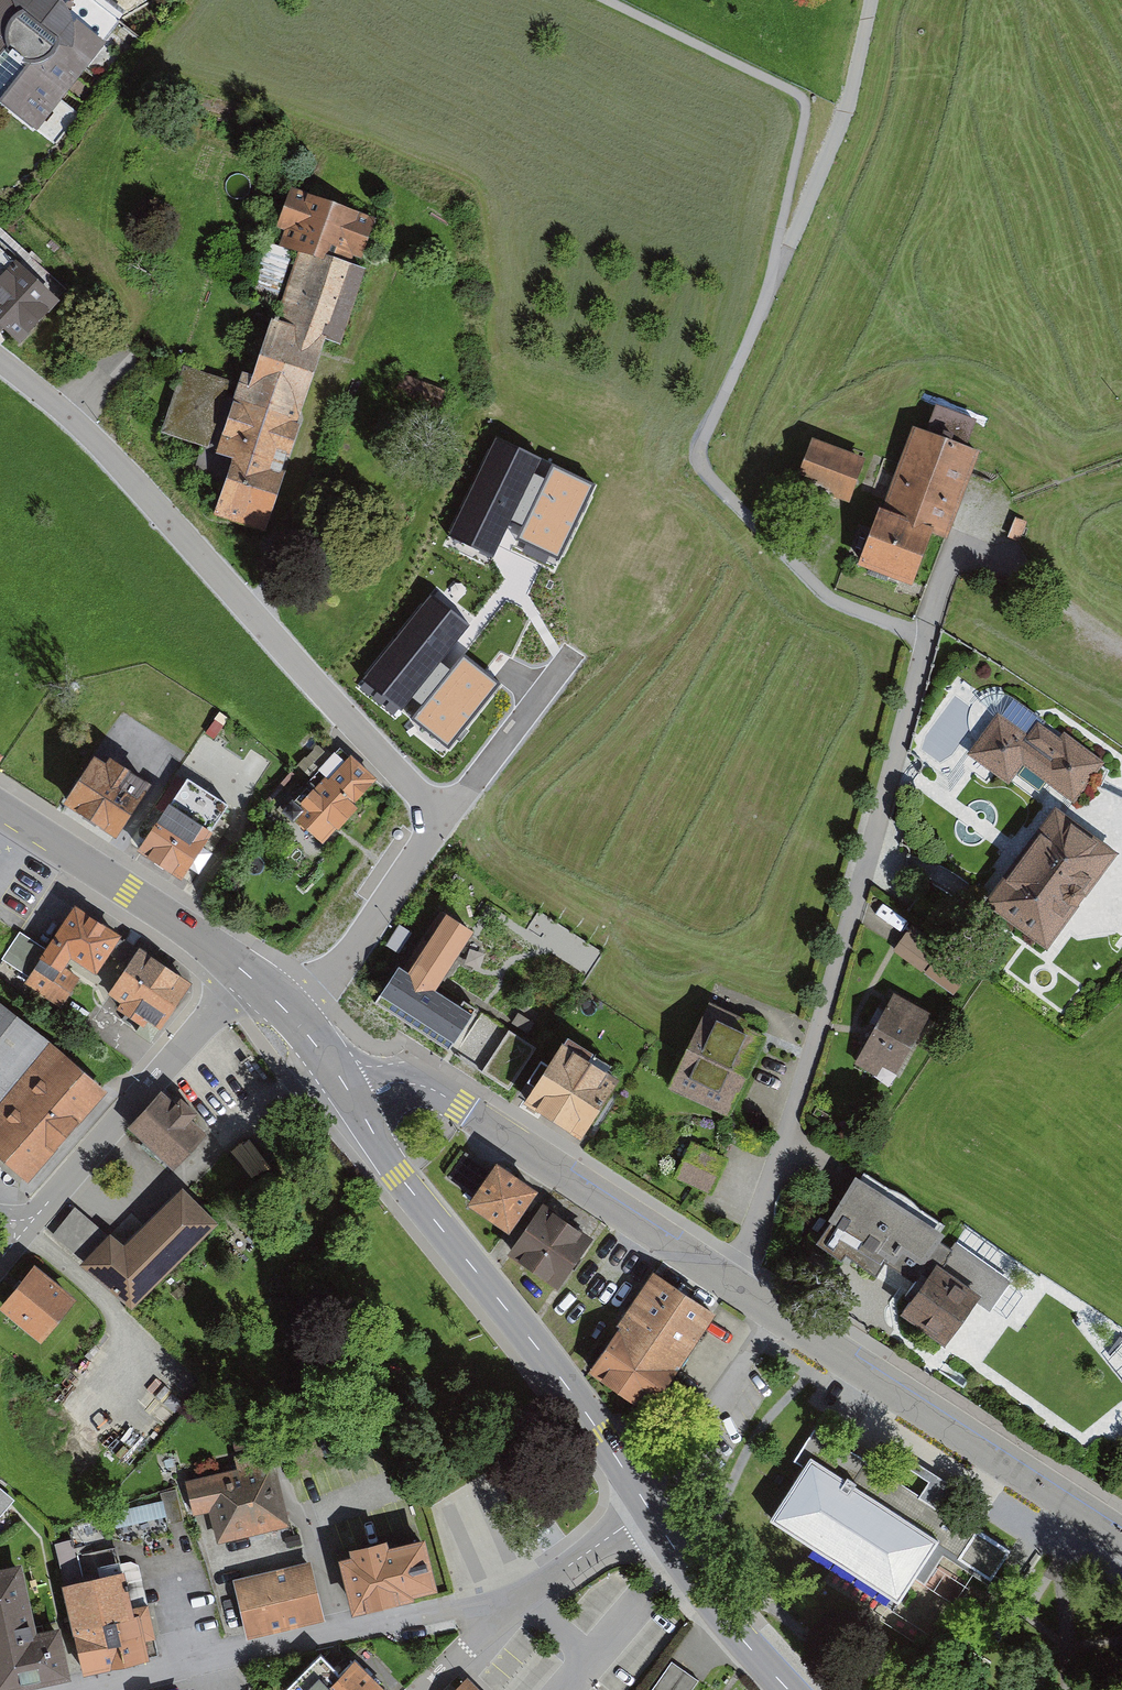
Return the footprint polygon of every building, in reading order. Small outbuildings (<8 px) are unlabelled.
[(36,132),(108,44),(67,8),(62,0),(0,0),(0,103),(36,132)] [(277,317),(329,336),(340,340),(368,267),(352,261),(354,256),(363,260),(379,217),(292,185),(277,226),(286,229),(281,244),(301,252),(277,317)] [(73,290),(0,222),(0,323),(23,345),(73,290)] [(215,506),(266,523),(329,336),(277,317),(253,375),(244,372),(240,385),(182,365),(159,435),(231,459),(215,506)] [(976,423),(939,410),(929,437),(915,431),(867,560),(915,577),(932,532),(947,538),(979,452),(967,448),(976,423)] [(495,436),(449,532),(493,553),(510,517),(532,471),(539,457),(495,436)] [(865,463),(818,444),(804,479),(851,498),(865,463)] [(547,478),(532,471),(510,517),(525,524),(519,538),(560,558),(595,484),(553,465),(547,478)] [(431,593),(366,680),(404,709),(413,697),(440,662),(470,622),(431,593)] [(451,671),(440,662),(413,697),(423,704),(412,718),(449,747),(499,683),(463,655),(451,671)] [(206,734),(215,740),(228,718),(219,712),(206,734)] [(1102,767),(1041,724),(1031,738),(1003,718),(978,754),(1014,779),(1027,761),(1080,798),(1102,767)] [(341,749),(284,811),(323,847),(358,808),(352,803),(374,779),(341,749)] [(95,756),(64,805),(117,837),(150,784),(111,760),(108,765),(95,756)] [(188,778),(140,850),(181,877),(188,867),(198,873),(212,853),(202,846),(229,805),(188,778)] [(1116,859),(1057,814),(991,900),(1050,945),(1116,859)] [(119,935),(73,906),(50,941),(96,971),(119,935)] [(473,935),(447,919),(410,977),(398,970),(376,1006),(448,1051),(471,1015),(436,993),(473,935)] [(399,924),(386,946),(398,954),(412,932),(399,924)] [(909,930),(894,951),(921,971),(937,950),(909,930)] [(191,982),(140,948),(110,992),(161,1026),(191,982)] [(937,960),(925,974),(953,996),(964,981),(937,960)] [(931,1013),(893,992),(854,1064),(876,1076),(882,1066),(898,1074),(931,1013)] [(744,1018),(708,1002),(670,1087),(731,1115),(764,1041),(739,1030),(744,1018)] [(0,1012),(0,1157),(30,1182),(102,1095),(0,1012)] [(518,1013),(511,1024),(528,1034),(535,1023),(518,1013)] [(482,1072),(509,1031),(482,1014),(455,1055),(482,1072)] [(536,1049),(509,1031),(482,1072),(510,1090),(536,1049)] [(593,1054),(567,1037),(549,1066),(541,1061),(519,1095),(527,1100),(525,1104),(581,1139),(619,1080),(589,1062),(593,1054)] [(164,1098),(133,1132),(176,1171),(207,1136),(164,1098)] [(725,1159),(692,1143),(676,1176),(699,1187),(710,1192),(725,1159)] [(534,1196),(501,1173),(476,1209),(509,1232),(534,1196)] [(975,1302),(991,1312),(1013,1281),(957,1244),(951,1253),(937,1243),(942,1236),(858,1180),(814,1244),(842,1262),(846,1256),(876,1276),(885,1263),(913,1282),(903,1297),(911,1302),(901,1317),(945,1346),(975,1302)] [(215,1228),(184,1198),(126,1258),(81,1214),(55,1241),(132,1314),(215,1228)] [(590,1241),(544,1211),(513,1257),(558,1288),(590,1241)] [(70,1304),(35,1276),(6,1312),(41,1340),(70,1304)] [(714,1318),(655,1280),(592,1374),(651,1413),(714,1318)] [(981,1584),(986,1576),(1005,1547),(940,1506),(948,1493),(924,1477),(915,1490),(810,1422),(789,1456),(799,1462),(765,1515),(894,1598),(909,1574),(920,1581),(932,1562),(921,1555),(931,1540),(955,1555),(950,1563),(981,1584)] [(275,1466),(194,1485),(201,1514),(214,1511),(221,1541),(289,1525),(275,1466)] [(14,1500),(0,1488),(0,1515),(14,1500)] [(121,1520),(168,1513),(167,1501),(120,1508),(121,1520)] [(351,1559),(339,1562),(353,1616),(439,1594),(426,1540),(388,1550),(386,1542),(349,1552),(351,1559)] [(324,1619),(312,1565),(240,1581),(253,1635),(324,1619)] [(19,1570),(0,1574),(0,1689),(5,1689),(69,1675),(57,1626),(34,1631),(19,1570)] [(124,1573),(64,1587),(84,1672),(144,1658),(124,1573)] [(332,1652),(297,1689),(373,1689),(332,1652)] [(672,1662),(653,1689),(692,1689),(699,1681),(684,1671),(672,1662)] [(469,1680),(459,1689),(479,1689),(469,1680)]
